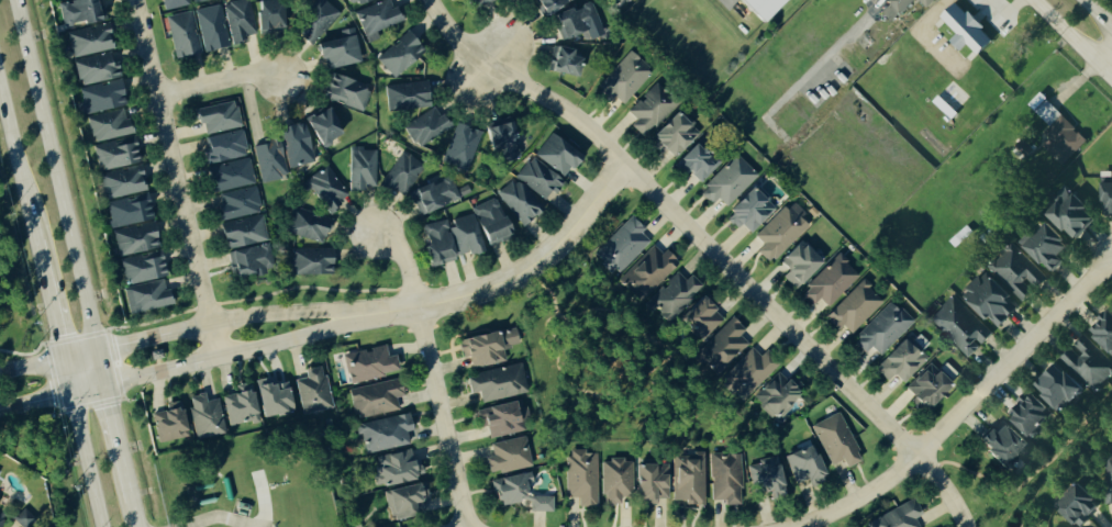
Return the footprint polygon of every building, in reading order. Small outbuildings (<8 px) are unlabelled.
[(95,0),(75,0),(57,6),(64,30),(101,19),(95,0)] [(162,12),(190,6),(190,5),(218,0),(160,0),(162,12)] [(257,40),(256,36),(267,34),(267,30),(285,27),(280,0),(275,0),(248,5),(248,1),(223,5),(229,44),(257,40)] [(324,0),(319,0),(293,29),(311,45),(340,14),(324,0)] [(367,45),(379,40),(376,33),(400,22),(391,0),(387,0),(354,14),(367,45)] [(541,17),(574,0),(532,0),(541,17)] [(763,24),(786,0),(740,0),(739,1),(763,24)] [(885,3),(888,6),(880,13),(891,24),(915,0),(889,0),(885,3)] [(927,10),(937,0),(917,0),(927,10)] [(562,41),(599,25),(590,2),(552,17),(562,41)] [(993,40),(954,3),(939,19),(956,35),(949,43),(960,53),(966,46),(977,57),(993,40)] [(193,12),(203,54),(229,47),(219,5),(193,12)] [(201,54),(191,12),(165,18),(174,60),(201,54)] [(606,35),(601,24),(576,36),(581,47),(606,35)] [(112,50),(107,26),(59,35),(64,59),(112,50)] [(360,64),(353,29),(339,32),(341,40),(316,45),(319,60),(326,59),(328,70),(360,64)] [(376,61),(394,80),(424,51),(406,32),(376,61)] [(577,78),(581,59),(571,57),(572,50),(553,46),(548,72),(577,78)] [(623,106),(653,73),(630,53),(595,91),(608,103),(613,97),(623,106)] [(78,85),(119,80),(117,63),(111,64),(109,56),(75,60),(78,85)] [(323,99),(361,114),(371,89),(332,74),(323,99)] [(124,107),(119,81),(79,89),(84,115),(124,107)] [(630,127),(643,139),(677,103),(656,82),(627,113),(636,121),(630,127)] [(385,86),(387,111),(428,108),(426,83),(385,86)] [(240,129),(235,102),(194,110),(196,124),(203,123),(205,135),(240,129)] [(402,128),(417,150),(449,128),(433,106),(402,128)] [(333,146),(330,139),(341,135),(330,108),(306,118),(320,151),(333,146)] [(92,144),(133,135),(130,120),(124,122),(122,111),(86,119),(92,144)] [(665,149),(674,158),(698,135),(677,112),(651,136),(664,151),(665,149)] [(1086,144),(1062,117),(1042,135),(1050,143),(1043,149),(1060,167),(1086,144)] [(508,119),(485,126),(497,166),(520,159),(508,119)] [(310,166),(306,124),(282,126),(286,168),(310,166)] [(479,132),(453,124),(442,165),(467,172),(479,132)] [(204,140),(209,165),(247,157),(241,131),(204,140)] [(534,158),(566,178),(580,155),(548,135),(534,158)] [(91,150),(97,173),(138,163),(131,139),(91,150)] [(251,148),(261,184),(287,177),(278,141),(251,148)] [(699,184),(720,164),(698,141),(677,162),(699,184)] [(376,150),(349,150),(349,190),(375,190),(376,150)] [(424,169),(403,153),(377,186),(390,196),(394,191),(402,197),(424,169)] [(711,207),(718,200),(726,208),(757,178),(736,156),(698,192),(711,207)] [(547,202),(562,181),(530,158),(515,179),(547,202)] [(254,184),(248,159),(208,169),(214,194),(254,184)] [(305,180),(324,214),(348,201),(329,167),(305,180)] [(145,193),(140,168),(99,175),(104,200),(145,193)] [(1111,174),(1111,179),(1102,179),(1100,216),(1111,216),(1111,174)] [(419,216),(457,201),(448,177),(409,192),(419,216)] [(524,227),(542,210),(514,179),(495,196),(524,227)] [(219,194),(221,207),(216,207),(218,221),(260,215),(257,189),(219,194)] [(724,218),(737,230),(741,226),(751,235),(774,209),(752,189),(724,218)] [(1045,215),(1073,242),(1097,218),(1070,190),(1045,215)] [(151,220),(146,196),(105,205),(110,229),(151,220)] [(512,239),(495,199),(471,209),(488,249),(512,239)] [(808,227),(799,219),(804,214),(790,201),(755,238),(763,245),(758,251),(772,264),(808,227)] [(320,245),(330,220),(295,208),(286,233),(320,245)] [(430,268),(482,253),(472,215),(446,222),(445,220),(419,228),(430,268)] [(220,224),(225,250),(266,242),(261,216),(220,224)] [(592,254),(613,277),(649,244),(640,234),(644,231),(631,218),(592,254)] [(119,258),(158,248),(151,223),(112,233),(119,258)] [(1031,230),(1018,243),(1048,273),(1071,251),(1046,226),(1036,235),(1031,230)] [(782,278),(795,291),(822,262),(800,241),(779,263),(788,272),(782,278)] [(272,272),(268,245),(228,252),(233,279),(272,272)] [(987,272),(1024,303),(1045,278),(1008,247),(987,272)] [(664,250),(660,255),(652,248),(619,282),(640,302),(677,263),(664,250)] [(290,249),(290,275),(331,276),(331,250),(290,249)] [(164,277),(160,253),(120,261),(125,285),(164,277)] [(828,309),(859,276),(837,256),(800,295),(813,306),(818,300),(828,309)] [(687,280),(679,273),(652,301),(671,320),(702,287),(690,276),(687,280)] [(996,331),(1018,309),(983,274),(961,296),(996,331)] [(123,289),(128,315),(170,307),(165,281),(123,289)] [(844,327),(850,334),(883,304),(863,282),(824,318),(838,333),(844,327)] [(929,319),(966,360),(991,338),(954,297),(929,319)] [(723,318),(701,298),(680,322),(702,342),(723,318)] [(913,323),(890,302),(852,343),(865,355),(871,349),(881,358),(913,323)] [(1111,358),(1111,357),(1111,310),(1111,309),(1087,332),(1111,358)] [(745,332),(733,319),(694,355),(714,377),(747,347),(739,337),(745,332)] [(471,370),(504,363),(502,351),(518,347),(515,329),(457,341),(461,360),(469,358),(471,370)] [(887,382),(894,376),(903,384),(927,358),(906,338),(875,371),(887,382)] [(1111,375),(1111,368),(1079,339),(1057,364),(1094,396),(1111,375)] [(342,356),(348,385),(399,374),(395,356),(387,358),(385,347),(342,356)] [(726,390),(730,387),(742,400),(775,369),(754,347),(718,382),(726,390)] [(905,390),(927,411),(952,385),(929,364),(905,390)] [(1058,413),(1081,391),(1054,364),(1031,386),(1058,413)] [(526,395),(520,365),(465,376),(469,394),(479,393),(481,404),(526,395)] [(304,371),(306,379),(296,381),(301,416),(331,411),(323,367),(304,371)] [(754,395),(762,405),(760,406),(772,421),(801,397),(788,381),(785,383),(779,375),(754,395)] [(254,382),(263,420),(293,413),(286,384),(274,386),(272,378),(254,382)] [(354,421),(398,411),(395,400),(403,398),(399,380),(347,392),(354,421)] [(221,398),(229,429),(258,422),(249,384),(235,387),(237,394),(221,398)] [(224,433),(217,400),(206,402),(205,394),(188,397),(196,438),(224,433)] [(1027,439),(1052,416),(1032,395),(1025,403),(1022,400),(1006,416),(1027,439)] [(151,415),(158,444),(188,437),(179,402),(165,405),(166,411),(151,415)] [(478,428),(486,426),(489,439),(530,431),(525,407),(517,409),(516,402),(474,411),(478,428)] [(812,426),(831,466),(841,462),(845,469),(861,462),(839,413),(812,426)] [(358,425),(363,455),(407,446),(405,433),(412,432),(408,416),(358,425)] [(988,429),(976,445),(1008,470),(1028,443),(1003,424),(995,435),(988,429)] [(532,467),(524,437),(489,445),(492,457),(485,459),(489,477),(532,467)] [(809,486),(824,482),(814,447),(785,456),(793,485),(808,481),(809,486)] [(421,479),(418,460),(412,461),(410,452),(375,458),(380,487),(421,479)] [(596,508),(596,453),(567,452),(566,497),(578,497),(578,507),(596,508)] [(672,505),(703,505),(703,453),(691,453),(691,457),(673,457),(672,505)] [(741,506),(739,454),(709,455),(711,502),(724,502),(724,507),(741,506)] [(748,464),(752,496),(771,493),(772,499),(784,498),(779,459),(748,464)] [(602,461),(601,506),(619,506),(619,498),(631,498),(632,462),(602,461)] [(1103,505),(1111,506),(1111,461),(1106,461),(1103,505)] [(668,501),(667,465),(636,466),(637,505),(655,504),(654,501),(668,501)] [(527,501),(525,485),(532,484),(530,474),(492,480),(497,506),(527,501)] [(419,503),(429,501),(425,483),(384,493),(391,523),(422,515),(419,503)] [(1076,526),(1079,526),(1102,503),(1081,483),(1056,509),(1076,526)] [(552,514),(553,498),(530,498),(530,513),(552,514)] [(914,522),(922,518),(913,500),(880,517),(885,526),(883,526),(917,526),(914,522)] [(20,526),(29,526),(36,519),(23,508),(13,521),(20,526)]
